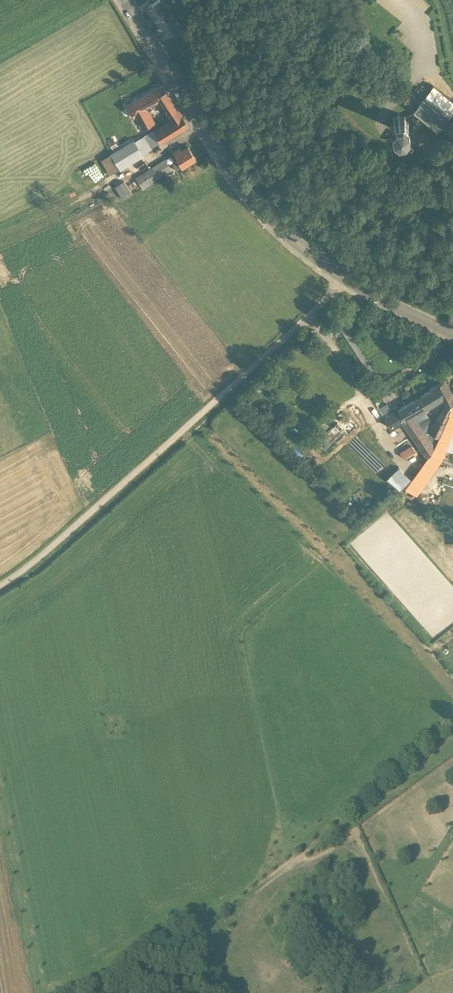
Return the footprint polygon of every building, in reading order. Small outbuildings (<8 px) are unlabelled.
[(160,87),(125,105),(132,117),(135,115),(142,129),(145,128),(152,124),(155,123),(149,111),(152,109),(151,106),(158,102),(169,120),(171,119),(172,121),(183,114),(182,113),(179,109),(163,85),(160,87)] [(451,114),(426,94),(413,111),(438,131),(451,114)] [(154,129),(160,141),(189,124),(183,114),(172,121),(171,119),(169,120),(154,129)] [(396,132),(404,131),(408,125),(407,118),(401,114),(394,115),(390,121),(391,128),(396,132)] [(147,133),(144,135),(151,147),(160,141),(154,129),(147,133)] [(118,146),(112,136),(109,138),(110,140),(108,141),(113,149),(118,146)] [(135,139),(124,145),(133,160),(143,155),(143,154),(135,140),(135,139)] [(174,162),(172,163),(176,171),(178,169),(182,167),(195,159),(188,146),(182,150),(180,147),(172,152),(177,160),(174,162)] [(153,166),(135,177),(142,188),(142,190),(144,189),(167,174),(166,173),(171,170),(165,159),(153,166)] [(123,200),(133,193),(124,180),(114,187),(123,200)] [(417,396),(425,409),(442,399),(445,404),(437,419),(435,418),(433,422),(427,434),(434,445),(439,435),(440,435),(452,408),(450,407),(451,404),(452,399),(452,396),(452,395),(444,380),(429,388),(430,389),(417,396)] [(414,416),(425,409),(417,396),(398,408),(405,421),(414,416)] [(390,409),(386,403),(378,407),(382,414),(390,409)] [(398,408),(384,417),(391,429),(402,423),(405,421),(398,408)] [(358,426),(345,414),(316,443),(324,450),(344,430),(348,435),(358,426)] [(402,423),(426,457),(433,447),(434,445),(427,434),(414,416),(405,421),(402,423)] [(400,452),(399,453),(404,459),(416,450),(411,444),(400,452)]
